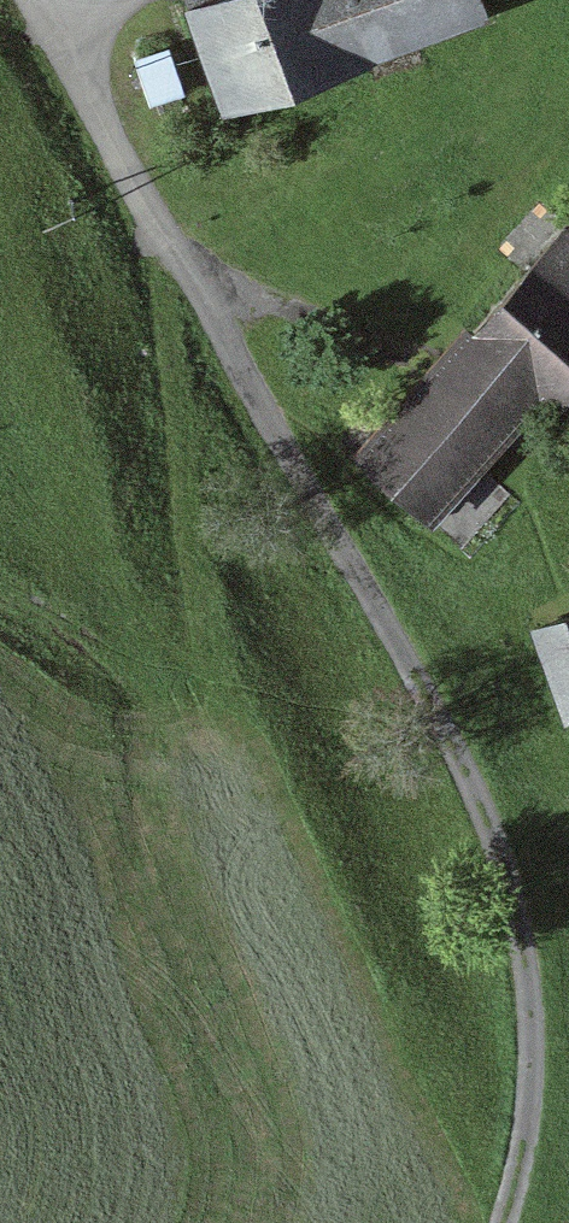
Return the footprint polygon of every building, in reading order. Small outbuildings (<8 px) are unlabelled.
[(181,11),(217,114),(481,23),(473,0),(214,0),(181,11)] [(345,455),(427,533),(568,383),(568,232),(562,226),(345,455)] [(536,632),(562,723),(568,721),(568,623),(536,632)]
